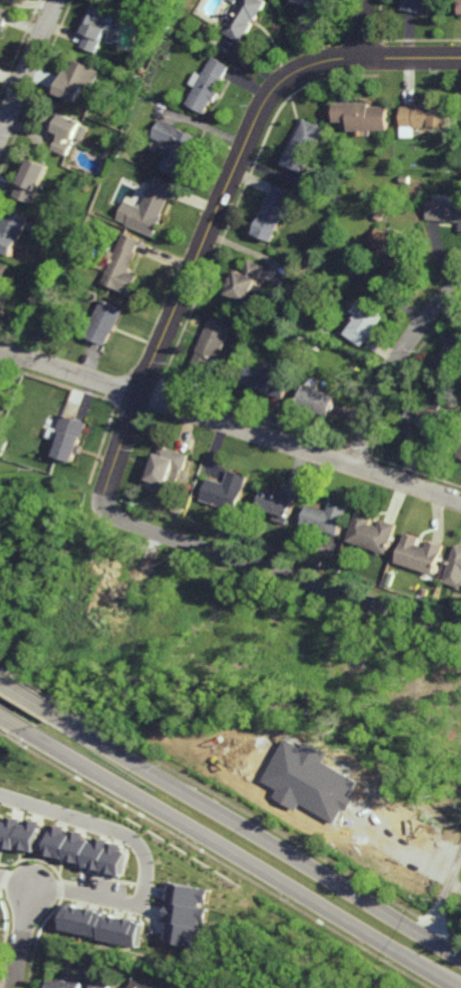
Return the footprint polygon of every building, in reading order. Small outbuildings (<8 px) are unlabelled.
[(223,31),(242,0),(263,0),(266,2),(255,20),(253,19),(251,22),(253,23),(242,43),(223,31)] [(403,7),(404,0),(427,0),(425,10),(403,7)] [(115,22),(114,22),(110,33),(105,32),(97,51),(82,46),(87,32),(82,30),(88,15),(91,16),(92,14),(89,13),(92,2),(113,10),(114,11),(118,13),(115,22)] [(6,24),(0,22),(0,5),(11,10),(6,24)] [(215,101),(212,100),(204,114),(186,104),(196,87),(202,75),(213,56),(230,66),(229,67),(223,77),(223,78),(225,79),(217,92),(219,93),(219,94),(215,101)] [(95,85),(93,88),(88,86),(86,85),(85,87),(85,88),(84,90),(82,94),(79,101),(61,93),(56,91),(56,90),(62,77),(63,76),(63,74),(64,72),(66,68),(70,70),(76,58),(101,70),(95,85)] [(147,75),(140,72),(142,67),(149,70),(147,75)] [(371,105),(373,105),(388,105),(388,128),(368,129),(352,129),(349,129),(349,120),(335,120),(335,101),(337,101),(348,101),(370,101),(371,101),(371,105)] [(432,103),(451,103),(451,125),(446,125),(431,125),(431,126),(425,126),(420,126),(416,126),(416,125),(406,125),(403,125),(403,105),(405,105),(414,105),(415,105),(415,101),(429,101),(431,101),(432,101),(432,103)] [(85,139),(80,138),(78,137),(77,136),(76,139),(75,139),(69,137),(66,143),(72,146),(69,154),(69,155),(53,149),(57,140),(58,140),(59,138),(61,134),(61,133),(55,130),(44,126),(42,125),(49,107),(61,112),(71,116),(77,118),(83,121),(82,124),(89,127),(85,139)] [(304,171),(302,171),(288,164),(284,161),(294,142),(295,140),(306,118),(326,128),(322,136),(320,140),(313,153),(304,171)] [(181,176),(171,171),(162,168),(160,167),(165,156),(170,144),(163,142),(151,136),(158,121),(159,119),(173,125),(198,136),(190,154),(188,159),(181,176)] [(33,203),(15,195),(16,192),(20,182),(19,182),(23,173),(25,168),(30,157),(49,165),(42,181),(39,188),(38,189),(39,190),(38,192),(37,195),(33,203)] [(165,209),(164,209),(162,214),(163,214),(162,217),(158,226),(154,236),(127,225),(135,205),(136,204),(142,207),(147,194),(155,175),(173,183),(172,185),(168,195),(169,195),(170,196),(165,209)] [(402,183),(402,175),(410,175),(410,183),(402,183)] [(292,196),(291,199),(284,215),(273,241),(254,232),(262,214),(262,213),(271,194),(273,195),(277,185),(278,183),(295,190),(293,194),(292,196)] [(451,202),(460,203),(460,221),(458,221),(440,219),(430,218),(427,218),(429,200),(431,200),(451,202)] [(392,211),(383,207),(385,202),(394,207),(392,211)] [(12,256),(0,251),(0,228),(1,227),(5,216),(9,218),(12,209),(29,216),(28,217),(24,227),(12,256)] [(384,220),(376,216),(379,209),(387,213),(384,220)] [(393,233),(395,228),(404,232),(402,237),(414,241),(406,260),(389,253),(389,255),(378,250),(379,249),(379,248),(371,245),(378,227),(393,233)] [(130,295),(119,290),(120,288),(104,282),(111,263),(117,249),(124,233),(140,239),(139,241),(135,251),(137,252),(130,269),(130,271),(129,271),(139,275),(130,295)] [(259,278),(258,280),(257,283),(253,293),(249,302),(228,293),(231,285),(230,285),(230,284),(233,277),(234,277),(237,270),(244,272),(249,259),(264,265),(263,268),(259,278)] [(8,290),(0,287),(0,263),(9,267),(5,276),(11,278),(12,279),(11,281),(8,289),(8,290)] [(115,333),(113,333),(107,347),(103,345),(89,339),(86,338),(87,336),(87,335),(98,311),(103,297),(126,307),(117,328),(116,329),(115,333)] [(375,330),(372,334),(366,343),(364,345),(361,343),(358,341),(346,333),(357,318),(355,317),(355,315),(357,314),(352,310),(356,304),(360,299),(367,303),(385,316),(376,328),(375,330)] [(217,371),(210,368),(209,370),(208,373),(206,372),(195,368),(192,366),(198,351),(197,351),(203,336),(204,335),(211,317),(232,326),(219,358),(221,360),(220,362),(217,371)] [(308,348),(302,346),(304,340),(310,342),(308,348)] [(268,370),(270,365),(275,366),(277,367),(279,368),(278,373),(291,378),(284,399),(282,398),(272,395),(258,390),(256,390),(257,387),(245,383),(251,365),(260,367),(268,370)] [(330,416),(314,411),(311,410),(298,405),(305,384),(306,385),(317,389),(337,396),(336,398),(332,411),(330,416)] [(438,410),(449,414),(449,415),(457,418),(453,431),(451,430),(450,435),(444,452),(422,444),(428,428),(425,427),(424,426),(420,425),(420,424),(405,419),(407,414),(410,405),(411,403),(424,407),(426,400),(440,404),(438,410)] [(79,448),(79,450),(74,463),(54,457),(59,443),(60,441),(47,437),(51,427),(58,429),(60,423),(63,414),(66,415),(75,418),(84,421),(88,422),(79,448)] [(1,457),(0,457),(0,438),(4,440),(7,441),(8,441),(1,457)] [(184,454),(189,455),(184,471),(181,470),(179,473),(178,477),(171,497),(146,488),(149,480),(148,480),(152,467),(153,464),(156,453),(158,453),(160,445),(175,450),(184,454)] [(236,511),(214,504),(208,502),(201,500),(209,478),(225,483),(225,482),(229,471),(229,469),(248,476),(236,511)] [(296,497),(295,502),(287,525),(274,520),(274,518),(276,513),(269,511),(258,507),(265,487),(276,491),(279,492),(280,492),(281,493),(281,492),(282,490),(283,488),(283,486),(287,488),(296,491),(298,492),(296,497)] [(346,519),(340,536),(339,536),(327,532),(316,528),(302,524),(303,521),(306,512),(309,504),(310,504),(313,505),(327,510),(328,510),(329,508),(330,505),(331,503),(349,509),(346,519)] [(183,517),(178,515),(181,507),(186,508),(183,517)] [(380,527),(382,520),(383,519),(385,520),(395,523),(398,524),(394,536),(391,543),(388,554),(348,541),(358,511),(374,517),(373,520),(371,524),(380,527)] [(428,548),(431,540),(433,541),(442,544),(446,545),(439,566),(437,573),(436,576),(397,563),(397,562),(407,534),(420,538),(421,538),(419,545),(420,545),(422,546),(428,548)] [(460,545),(460,588),(445,582),(449,571),(458,545),(460,545)] [(266,783),(279,789),(275,798),(299,810),(301,805),(338,823),(345,808),(351,811),(357,800),(352,797),(360,780),(328,764),(332,754),(309,743),(306,748),(287,739),(266,783)] [(27,819),(27,820),(9,817),(9,822),(0,821),(0,847),(39,853),(44,822),(27,819)] [(47,859),(125,874),(130,846),(87,838),(87,834),(68,831),(69,828),(54,825),(47,859)] [(212,889),(174,883),(167,921),(172,922),(168,943),(207,950),(209,935),(202,934),(204,922),(208,923),(211,906),(209,906),(212,889)] [(141,945),(145,919),(67,907),(63,933),(141,945)]
